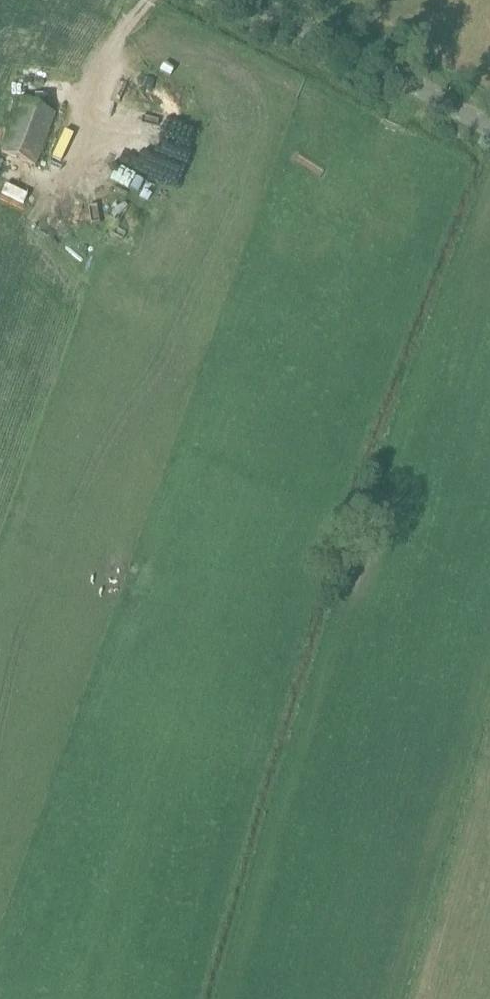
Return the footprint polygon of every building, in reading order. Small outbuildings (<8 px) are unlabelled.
[(56,115),(23,101),(1,151),(34,165),(56,115)]
